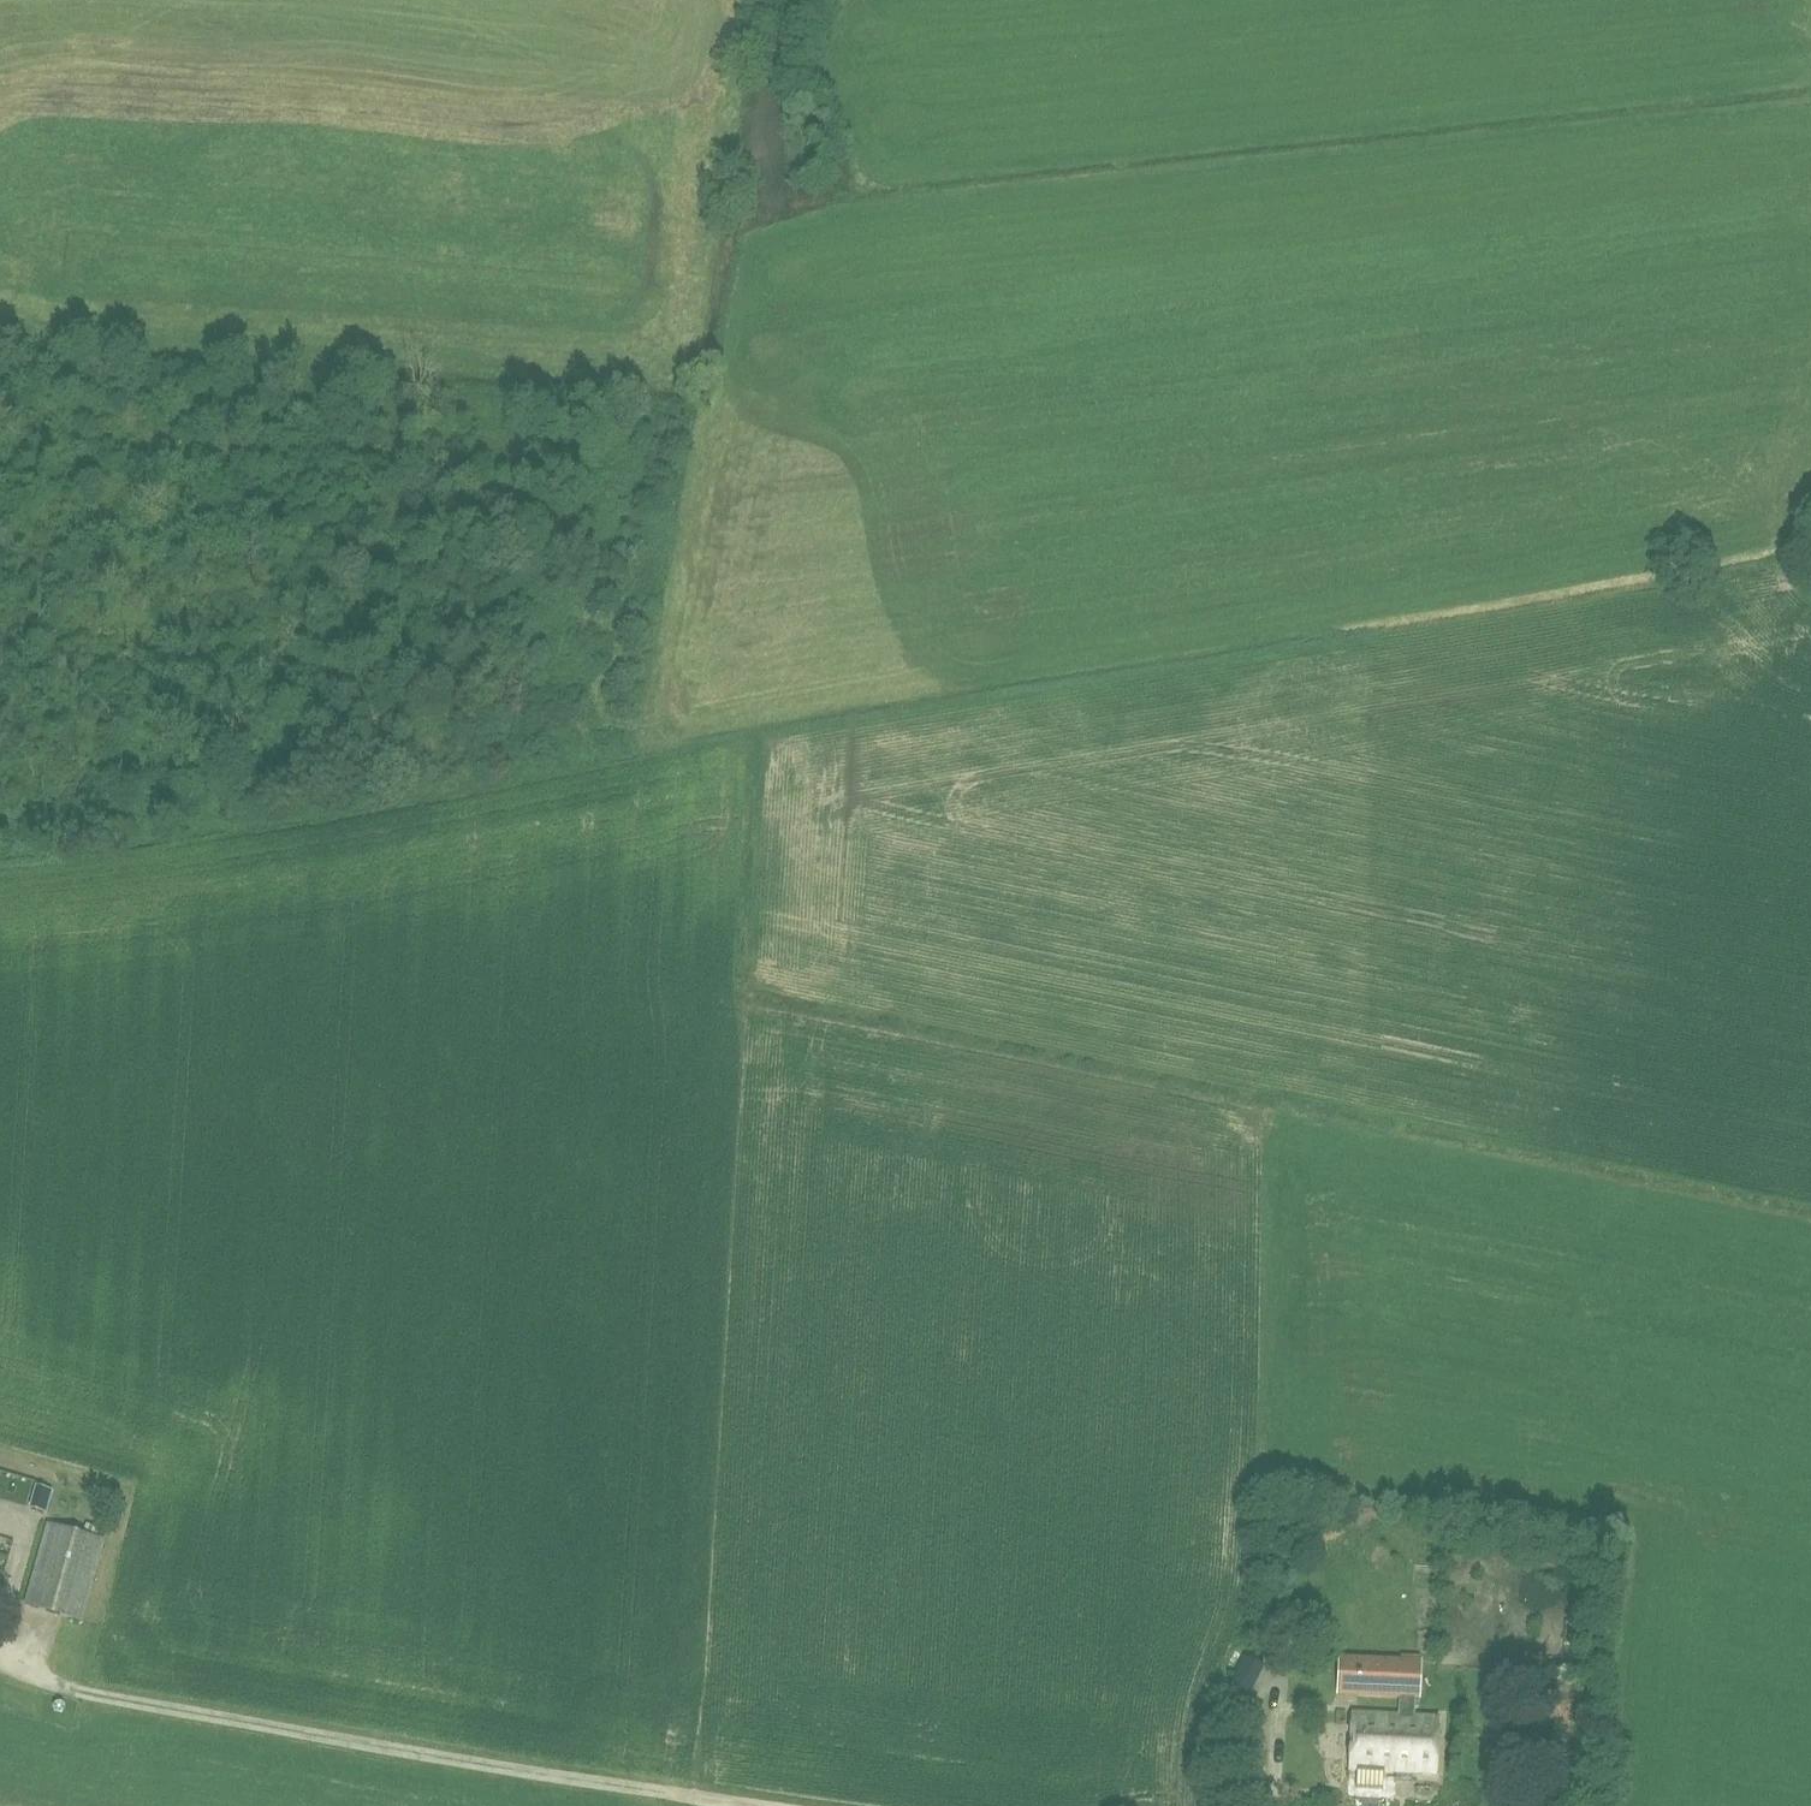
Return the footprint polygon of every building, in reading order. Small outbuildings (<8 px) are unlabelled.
[(51,1490),(35,1485),(29,1506),(45,1510),(51,1490)] [(82,1622),(82,1620),(105,1539),(75,1531),(46,1522),(22,1605),(54,1614),(82,1622)] [(1399,1697),(1398,1716),(1352,1714),(1349,1770),(1435,1775),(1438,1719),(1414,1717),(1415,1698),(1419,1698),(1420,1662),(1358,1659),(1357,1696),(1399,1697)]
